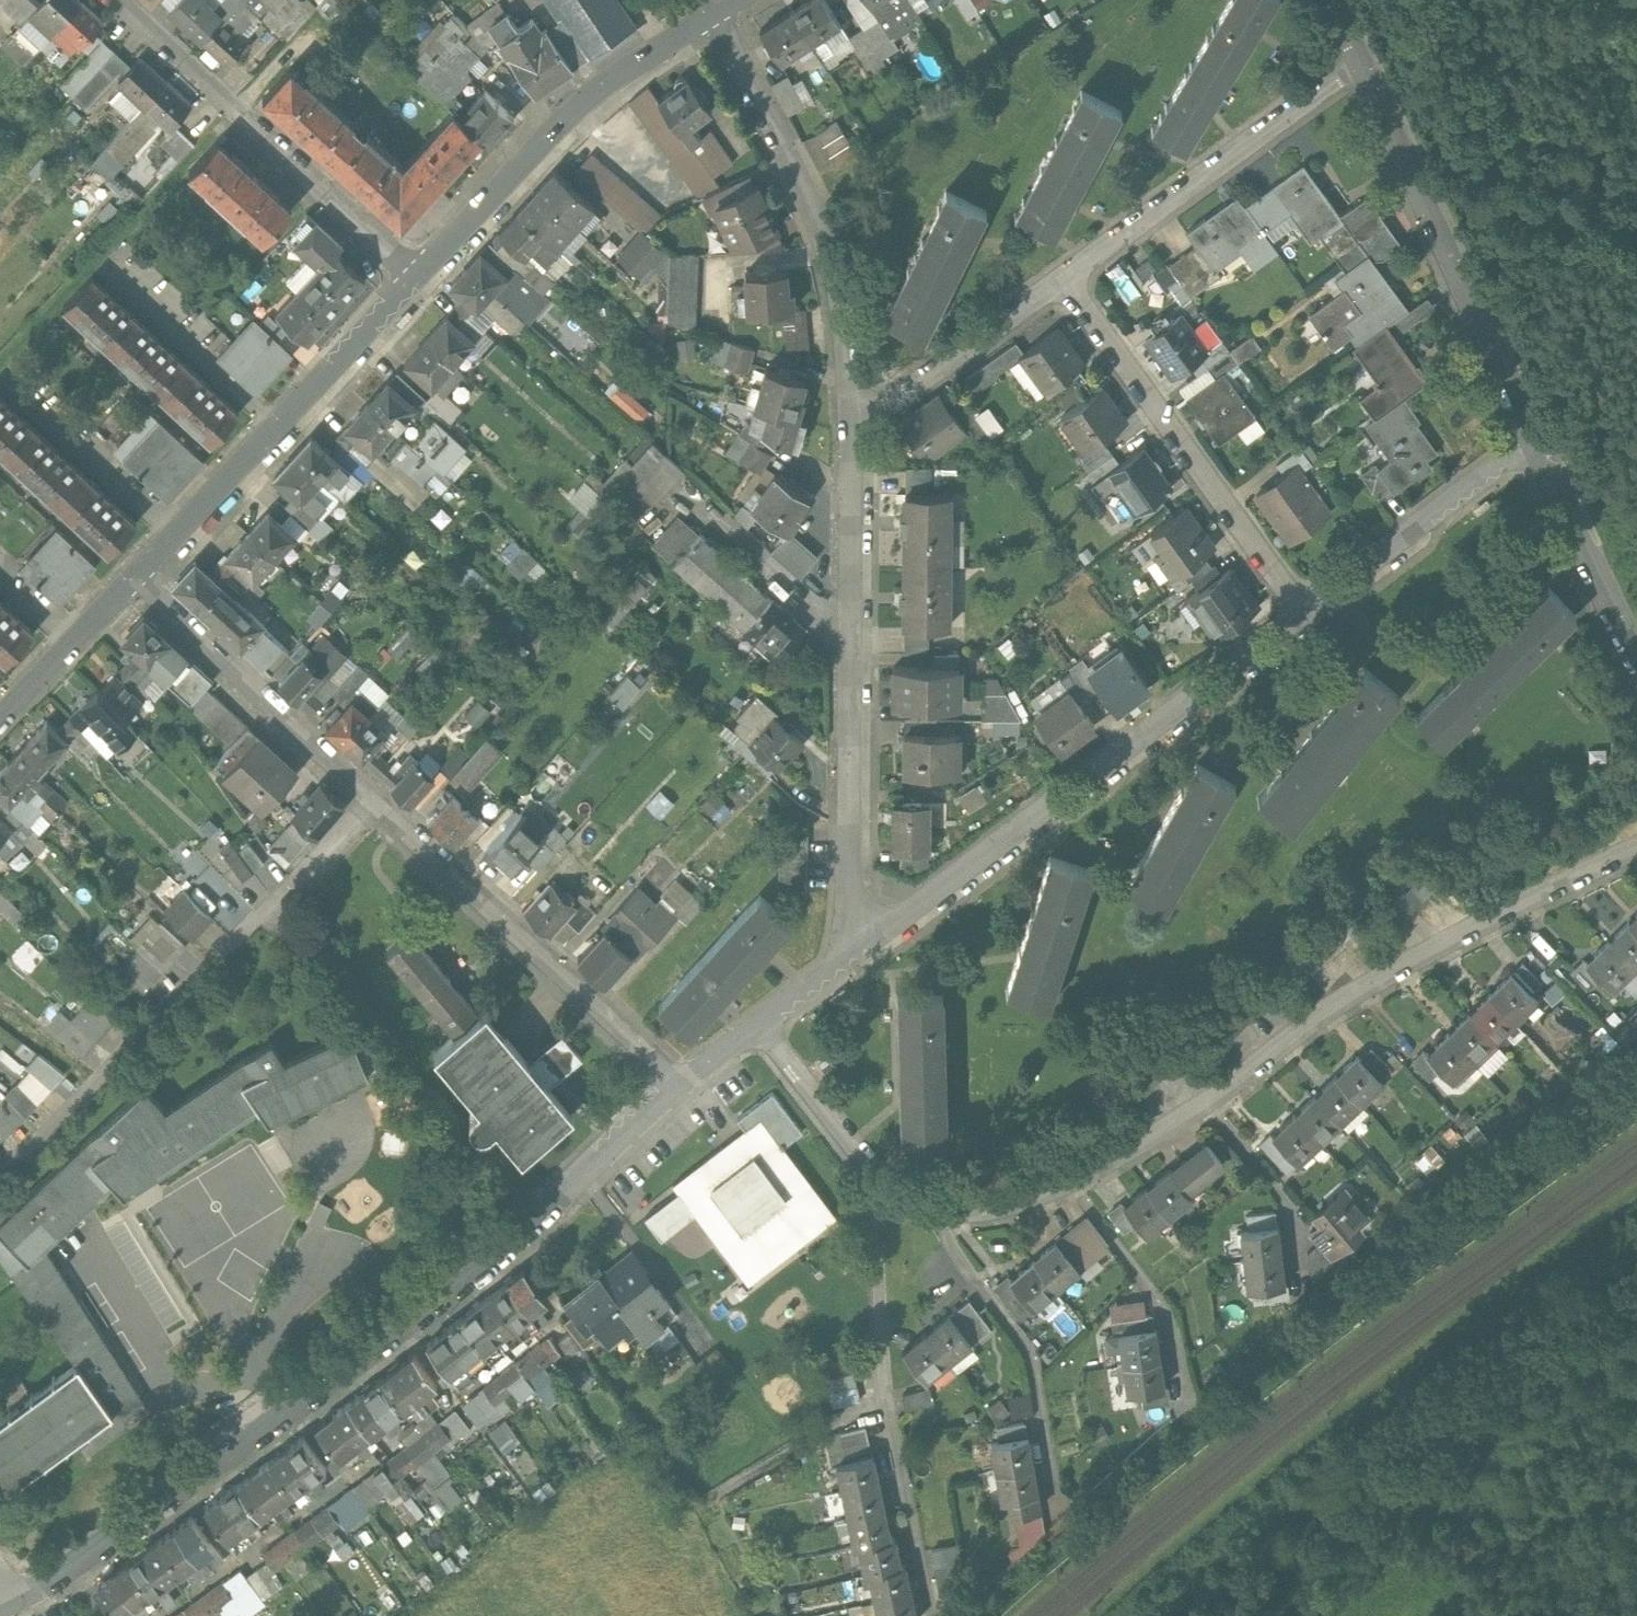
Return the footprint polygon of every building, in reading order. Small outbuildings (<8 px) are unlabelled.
[(35,0),(1,0),(0,1),(22,21),(39,3),(35,0)] [(3,42),(24,62),(40,44),(80,1),(80,0),(42,0),(39,3),(22,21),(3,42)] [(214,10),(204,0),(183,0),(170,14),(202,44),(243,0),(223,0),(214,10)] [(202,44),(223,65),(246,41),(234,30),(238,26),(241,28),(254,14),(258,17),(268,6),(272,10),(273,9),(263,0),(243,0),(202,44)] [(273,9),(272,10),(268,6),(258,17),(273,30),(285,42),(316,8),(307,0),(300,0),(297,3),(293,0),(280,0),(273,9)] [(328,0),(324,0),(318,6),(329,17),(338,8),(328,0)] [(585,62),(634,29),(615,0),(544,0),(585,62)] [(790,15),(814,51),(826,43),(823,38),(840,27),(822,0),(814,0),(790,15)] [(962,17),(989,2),(988,0),(952,0),(962,17)] [(80,1),(40,44),(59,62),(75,45),(79,42),(87,49),(95,41),(87,34),(102,21),(80,1)] [(497,3),(466,27),(487,48),(498,40),(489,27),(505,15),(497,3)] [(466,27),(453,14),(450,17),(465,32),(459,38),(478,58),(487,48),(466,27)] [(505,15),(489,27),(498,40),(499,42),(516,30),(505,15)] [(790,15),(761,34),(782,66),(799,54),(802,58),(814,51),(790,15)] [(445,45),(434,57),(425,49),(407,68),(454,112),(461,117),(469,108),(456,94),(469,79),(464,73),(478,58),(459,38),(465,32),(450,17),(442,24),(445,27),(435,37),(445,45)] [(540,34),(530,20),(516,30),(499,42),(498,43),(518,72),(535,95),(572,70),(545,30),(540,34)] [(101,39),(82,60),(94,70),(112,49),(101,39)] [(94,70),(73,93),(85,105),(126,61),(112,49),(94,70)] [(82,60),(61,82),(73,93),(94,70),(82,60)] [(134,61),(118,78),(123,83),(109,99),(131,120),(167,81),(145,60),(140,66),(134,61)] [(353,124),(305,80),(305,81),(291,68),(263,98),(336,166),(363,137),(351,126),(353,124)] [(805,108),(789,79),(773,87),(790,116),(805,108)] [(673,88),(673,91),(658,102),(681,136),(692,128),(712,114),(688,80),(686,82),(683,81),(679,81),(676,82),(674,85),(673,88)] [(131,120),(91,163),(107,178),(153,129),(146,123),(154,114),(167,126),(189,102),(167,81),(131,120)] [(1055,154),(1048,167),(1044,165),(1043,166),(1048,168),(1031,201),(1026,198),(1026,199),(1030,201),(1023,215),(1019,212),(1018,213),(1057,233),(1057,232),(1056,232),(1070,207),(1071,207),(1071,206),(1070,206),(1075,197),(1076,198),(1076,197),(1075,196),(1104,143),(1105,144),(1105,143),(1104,143),(1109,134),(1110,134),(1110,133),(1109,133),(1123,108),(1124,108),(1124,107),(1085,87),(1084,88),(1089,90),(1082,103),(1077,101),(1077,102),(1081,104),(1064,136),(1060,134),(1059,135),(1064,137),(1056,153),(1051,151),(1050,152),(1055,154)] [(681,136),(658,102),(649,90),(630,106),(676,171),(699,204),(704,201),(722,192),(714,182),(681,136)] [(482,138),(489,144),(514,117),(485,91),(461,118),(482,138)] [(402,168),(366,134),(363,137),(336,166),(401,226),(482,138),(461,118),(461,117),(454,112),(402,168)] [(838,124),(818,137),(826,149),(839,168),(859,155),(838,124)] [(174,127),(160,143),(176,158),(191,142),(174,127)] [(734,168),(710,134),(701,140),(692,128),(681,136),(714,182),(734,168)] [(278,195),(232,150),(230,152),(217,140),(190,168),(209,186),(207,188),(244,223),(245,222),(263,239),(290,210),(276,197),(278,195)] [(662,221),(593,157),(577,175),(644,236),(647,238),(662,221)] [(1342,217),(1305,165),(1248,205),(1266,231),(1286,218),(1307,248),(1324,235),(1323,233),(1343,219),(1342,217)] [(574,229),(594,208),(558,173),(537,195),(574,229)] [(722,192),(704,201),(710,215),(715,212),(714,210),(736,200),(730,188),(722,192)] [(736,200),(714,210),(715,212),(730,245),(731,244),(755,243),(772,235),(777,233),(757,190),(736,200)] [(929,242),(922,256),(917,253),(917,254),(922,257),(915,270),(910,268),(910,269),(914,271),(898,304),(893,302),(892,303),(897,305),(890,318),(885,316),(885,317),(926,336),(927,335),(925,335),(938,309),(939,310),(940,309),(939,308),(943,299),(944,300),(945,299),(944,298),(970,247),(971,247),(971,246),(970,246),(975,237),(976,237),(976,236),(975,236),(988,211),(989,211),(989,210),(949,190),(949,191),(954,193),(946,207),(942,205),(941,206),(946,209),(929,241),(924,239),(924,240),(929,242)] [(555,249),(574,229),(537,195),(518,215),(544,239),(555,249)] [(1380,210),(1370,197),(1342,217),(1343,219),(1323,233),(1324,235),(1331,245),(1380,210)] [(1248,205),(1244,200),(1213,222),(1210,218),(1190,231),(1200,245),(1222,276),(1224,275),(1216,264),(1243,245),(1258,267),(1280,251),(1266,231),(1248,205)] [(1380,210),(1331,245),(1340,257),(1388,222),(1380,210)] [(544,239),(518,215),(499,236),(511,247),(524,260),(544,239)] [(1403,243),(1388,222),(1340,257),(1349,272),(1371,257),(1372,259),(1385,258),(1404,245),(1403,243)] [(772,235),(755,243),(731,244),(738,256),(779,255),(779,249),(772,235)] [(499,236),(490,245),(503,256),(511,247),(499,236)] [(647,238),(644,236),(634,246),(654,263),(663,253),(647,238)] [(503,256),(490,245),(490,246),(494,250),(492,253),(487,249),(466,271),(492,294),(522,322),(540,303),(509,276),(516,268),(503,256)] [(1200,245),(1185,256),(1207,287),(1222,276),(1200,245)] [(634,246),(615,267),(634,285),(654,263),(634,246)] [(335,252),(315,273),(343,299),(363,278),(353,269),(356,265),(353,262),(351,264),(346,259),(344,260),(335,252)] [(1428,383),(1387,326),(1393,322),(1391,320),(1407,308),(1372,259),(1371,257),(1349,272),(1339,279),(1347,289),(1312,314),(1336,347),(1353,334),(1361,345),(1357,347),(1383,385),(1364,399),(1378,418),(1405,399),(1428,383)] [(1150,260),(1137,269),(1144,278),(1157,269),(1150,260)] [(492,294),(466,271),(452,287),(466,300),(477,310),(492,294)] [(315,273),(297,292),(325,319),(343,299),(315,273)] [(786,275),(744,278),(747,318),(793,316),(793,313),(792,313),(791,296),(787,296),(786,275)] [(139,324),(91,278),(62,307),(110,355),(139,324)] [(325,319),(297,292),(277,313),(286,321),(284,323),(290,328),(287,331),(292,337),(297,332),(305,340),(325,319)] [(477,310),(466,300),(457,310),(468,320),(477,310)] [(468,320),(457,310),(448,319),(449,320),(459,329),(468,320)] [(1183,315),(1147,341),(1174,377),(1201,357),(1210,351),(1183,315)] [(286,333),(267,316),(259,324),(278,342),(286,333)] [(251,389),(287,350),(278,342),(259,324),(254,319),(217,358),(251,389)] [(453,366),(474,344),(459,329),(449,320),(427,342),(453,366)] [(187,371),(139,324),(110,355),(160,401),(187,371)] [(1022,356),(1048,391),(1085,364),(1059,327),(1025,352),(1021,354),(1022,356)] [(1016,340),(963,379),(973,392),(1022,356),(1021,354),(1025,352),(1016,340)] [(1232,352),(1224,341),(1210,351),(1201,357),(1209,368),(1232,352)] [(431,388),(453,366),(427,342),(406,364),(431,388)] [(751,352),(731,347),(726,368),(747,374),(751,352)] [(1240,363),(1232,352),(1209,368),(1207,369),(1214,380),(1226,372),(1240,363)] [(235,416),(187,371),(160,401),(207,445),(235,416)] [(802,382),(765,371),(753,410),(796,422),(802,401),(797,400),(802,382)] [(1189,398),(1220,443),(1257,417),(1226,372),(1214,380),(1189,398)] [(464,455),(390,384),(368,407),(394,431),(443,477),(464,455)] [(607,399),(638,420),(645,411),(614,389),(607,399)] [(1066,416),(1091,449),(1104,440),(1128,422),(1103,389),(1066,416)] [(0,399),(0,456),(9,464),(37,433),(0,399)] [(947,415),(936,399),(900,425),(916,446),(925,439),(935,453),(966,430),(952,411),(947,415)] [(1421,421),(1405,399),(1378,418),(1368,425),(1393,460),(1379,470),(1395,492),(1418,475),(1420,478),(1433,469),(1426,460),(1436,453),(1415,425),(1421,421)] [(394,431),(368,407),(347,429),(359,440),(373,453),(394,431)] [(988,435),(1000,427),(987,408),(975,416),(988,435)] [(796,422),(753,410),(749,427),(748,428),(770,442),(775,445),(797,451),(805,425),(796,422)] [(120,463),(152,493),(188,455),(156,425),(120,463)] [(770,442),(748,428),(749,427),(747,426),(739,439),(751,446),(763,453),(770,442)] [(359,440),(347,429),(338,439),(349,450),(359,440)] [(86,479),(37,433),(9,464),(57,510),(86,479)] [(328,471),(337,461),(311,438),(293,458),(319,482),(328,471)] [(598,490),(633,523),(681,472),(646,439),(598,490)] [(1091,449),(1079,458),(1089,471),(1114,453),(1104,440),(1091,449)] [(763,453),(751,446),(739,465),(758,476),(771,458),(763,453)] [(1110,474),(1137,512),(1173,486),(1146,448),(1110,474)] [(1300,449),(1278,464),(1285,475),(1288,473),(1290,477),(1301,470),(1302,472),(1312,466),(1300,449)] [(310,492),(319,482),(293,458),(275,477),(302,501),(310,492)] [(355,477),(337,461),(328,471),(346,488),(355,477)] [(930,468),(906,468),(906,493),(930,493),(930,468)] [(1302,472),(1301,470),(1290,477),(1288,473),(1285,475),(1257,495),(1278,523),(1281,522),(1293,539),(1331,511),(1302,472)] [(806,501),(774,477),(751,510),(788,537),(788,536),(789,535),(788,534),(797,521),(798,521),(799,520),(795,517),(806,501)] [(134,524),(86,479),(57,510),(105,554),(134,524)] [(327,506),(310,492),(302,501),(318,516),(327,506)] [(930,493),(906,493),(906,516),(901,516),(901,530),(906,531),(905,565),(949,566),(950,494),(930,493)] [(289,513),(278,503),(270,513),(280,523),(289,513)] [(1188,507),(1152,533),(1163,548),(1155,554),(1173,578),(1183,571),(1204,556),(1217,547),(1188,507)] [(280,523),(270,513),(248,535),(274,559),(295,537),(280,523)] [(19,572),(52,602),(87,563),(55,533),(19,572)] [(274,559),(248,535),(228,557),(238,567),(253,581),(254,581),(274,559)] [(769,601),(697,536),(671,565),(743,630),(769,601)] [(816,560),(788,536),(788,537),(770,554),(799,580),(816,560)] [(516,561),(508,565),(514,575),(532,565),(523,550),(513,556),(516,561)] [(1204,556),(1183,571),(1191,581),(1193,580),(1212,566),(1204,556)] [(238,567),(228,557),(219,567),(230,576),(238,567)] [(211,576),(196,562),(174,585),(199,609),(221,586),(211,576)] [(591,614),(605,627),(652,577),(637,564),(591,614)] [(1212,566),(1193,580),(1201,591),(1223,575),(1215,564),(1212,566)] [(949,566),(905,565),(905,593),(900,593),(900,606),(905,606),(905,626),(930,626),(949,626),(949,566)] [(230,576),(219,567),(211,576),(221,586),(226,580),(230,576)] [(254,581),(253,581),(238,567),(230,576),(255,600),(264,591),(254,581)] [(1188,600),(1217,639),(1260,607),(1231,569),(1223,575),(1201,591),(1188,600)] [(242,596),(226,580),(221,586),(199,609),(241,648),(243,646),(263,625),(237,601),(242,596)] [(1417,717),(1444,745),(1446,743),(1444,741),(1453,732),(1456,734),(1458,733),(1453,728),(1459,722),(1463,727),(1465,725),(1463,723),(1489,697),(1491,700),(1493,698),(1489,693),(1494,688),(1498,692),(1500,690),(1498,688),(1519,668),(1521,670),(1523,668),(1520,664),(1525,659),(1529,662),(1530,661),(1529,659),(1553,635),(1554,637),(1556,635),(1553,631),(1558,627),(1561,630),(1562,629),(1561,628),(1571,618),(1572,619),(1574,618),(1548,591),(1546,592),(1548,594),(1523,617),(1522,616),(1512,625),(1514,627),(1458,680),(1457,679),(1446,689),(1447,691),(1421,717),(1419,715),(1417,717)] [(744,631),(776,659),(801,631),(769,602),(744,631)] [(0,603),(0,659),(4,663),(34,632),(0,603)] [(144,618),(123,642),(140,656),(130,667),(136,674),(137,675),(169,641),(144,618)] [(280,645),(265,631),(267,629),(263,625),(243,646),(263,664),(280,645)] [(930,626),(905,626),(905,627),(905,655),(930,655),(930,626)] [(311,651),(301,642),(289,654),(297,662),(280,680),(278,683),(311,713),(321,702),(335,686),(326,677),(344,658),(323,638),(311,651)] [(289,654),(280,645),(263,664),(272,673),(289,654)] [(1148,688),(1121,649),(1091,670),(1089,672),(1099,686),(1117,709),(1148,688)] [(297,662),(289,654),(272,673),(280,680),(297,662)] [(960,654),(936,654),(936,667),(960,668),(960,654)] [(1091,670),(1083,658),(1069,667),(1071,671),(1088,695),(1099,686),(1089,672),(1091,670)] [(142,701),(126,684),(136,674),(130,667),(127,664),(98,691),(124,718),(142,701)] [(1365,670),(1345,696),(1343,695),(1336,704),(1337,706),(1314,735),(1313,734),(1311,735),(1313,736),(1293,762),(1291,761),(1283,772),(1284,773),(1264,799),(1262,797),(1260,800),(1297,829),(1299,826),(1295,823),(1303,813),(1306,816),(1308,814),(1306,813),(1337,775),(1338,776),(1340,774),(1336,771),(1345,759),(1349,762),(1351,760),(1347,757),(1355,747),(1359,750),(1361,747),(1359,746),(1389,709),(1390,710),(1392,708),(1388,705),(1396,695),(1400,698),(1402,695),(1366,666),(1364,669),(1365,670)] [(936,667),(895,667),(895,706),(955,706),(960,700),(960,668),(936,667)] [(1088,695),(1071,671),(1058,680),(1068,693),(1070,692),(1070,691),(1077,702),(1088,695)] [(606,691),(630,716),(649,697),(624,672),(606,691)] [(124,718),(98,691),(81,708),(91,717),(90,718),(91,719),(119,749),(137,732),(124,718)] [(1034,717),(1058,751),(1094,726),(1077,702),(1070,692),(1068,693),(1034,717)] [(1007,695),(984,695),(984,721),(1021,721),(1007,695)] [(367,716),(351,701),(336,716),(326,727),(342,742),(367,716)] [(336,716),(321,702),(311,713),(326,727),(336,716)] [(801,746),(755,704),(732,729),(778,771),(801,746)] [(81,708),(70,718),(80,728),(80,729),(91,719),(90,718),(91,717),(81,708)] [(367,716),(342,742),(360,758),(371,747),(385,732),(367,716)] [(57,731),(46,721),(28,741),(48,762),(69,739),(80,728),(70,718),(57,731)] [(213,761),(263,807),(297,770),(248,724),(213,761)] [(936,734),(936,732),(905,732),(905,734),(908,734),(908,746),(905,746),(905,759),(912,759),(912,772),(936,772),(936,759),(960,759),(960,734),(936,734)] [(48,762),(28,741),(9,761),(35,786),(38,783),(34,778),(48,762)] [(774,768),(744,741),(735,750),(744,759),(765,778),(774,768)] [(385,761),(371,747),(360,758),(375,772),(385,761)] [(475,753),(457,772),(470,784),(488,764),(475,753)] [(401,776),(390,787),(408,803),(433,777),(415,760),(401,776)] [(0,771),(0,795),(7,801),(10,804),(26,786),(31,790),(35,786),(9,761),(0,771)] [(385,761),(375,772),(390,787),(401,776),(385,761)] [(1183,789),(1177,800),(1179,800),(1150,850),(1149,849),(1143,860),(1144,861),(1131,884),(1129,883),(1128,886),(1167,908),(1168,906),(1163,903),(1169,892),(1174,895),(1176,893),(1172,891),(1189,861),(1193,863),(1194,861),(1189,858),(1196,846),(1201,849),(1202,847),(1197,844),(1204,832),(1209,835),(1210,832),(1207,830),(1224,800),(1228,802),(1229,800),(1226,798),(1232,787),(1236,789),(1237,786),(1198,763),(1196,766),(1198,767),(1185,790),(1183,789)] [(343,803),(318,782),(313,788),(309,785),(298,796),(302,800),(291,812),(295,815),(267,846),(285,863),(313,833),(315,834),(343,803)] [(67,803),(53,790),(46,797),(59,810),(67,803)] [(59,810),(46,797),(38,805),(52,818),(59,810)] [(477,822),(451,797),(428,822),(454,846),(477,822)] [(923,803),(894,803),(894,850),(902,850),(929,850),(931,850),(931,827),(923,827),(923,803)] [(538,838),(516,818),(519,815),(517,813),(487,847),(489,849),(492,845),(501,853),(497,857),(499,858),(500,856),(512,867),(511,869),(513,870),(542,838),(540,836),(538,838)] [(12,831),(0,817),(0,841),(12,831)] [(804,829),(781,828),(779,886),(803,887),(804,829)] [(253,870),(230,838),(219,846),(242,878),(253,870)] [(543,843),(527,861),(538,872),(555,854),(543,843)] [(1434,848),(1374,910),(1395,930),(1454,868),(1434,848)] [(929,850),(902,850),(902,866),(929,866),(929,850)] [(1040,896),(1023,950),(1021,950),(1018,961),(1019,961),(1011,988),(1009,988),(1008,990),(1052,1004),(1052,1002),(1047,1000),(1051,986),(1057,988),(1057,986),(1054,985),(1065,953),(1068,954),(1069,951),(1063,950),(1068,936),(1073,938),(1074,935),(1068,934),(1073,921),(1078,922),(1079,920),(1075,919),(1086,886),(1089,887),(1090,885),(1085,883),(1089,870),(1094,872),(1095,869),(1052,855),(1051,858),(1052,858),(1044,884),(1042,883),(1039,895),(1040,896)] [(575,906),(550,882),(541,891),(538,888),(524,903),(528,906),(524,910),(550,935),(565,920),(577,907),(575,906)] [(214,916),(185,888),(166,909),(194,936),(214,916)] [(619,916),(601,935),(596,931),(586,943),(590,947),(577,960),(605,985),(646,941),(651,946),(675,920),(664,909),(665,908),(657,901),(655,904),(637,888),(614,912),(619,916)] [(703,906),(691,895),(674,914),(686,925),(703,906)] [(698,962),(669,994),(671,996),(660,1007),(659,1006),(688,1033),(788,921),(757,897),(756,898),(757,899),(747,910),(746,909),(719,940),(720,941),(699,964),(698,962)] [(596,915),(581,900),(575,906),(577,907),(565,920),(579,933),(596,915)] [(185,945),(159,921),(138,944),(142,948),(164,968),(185,945)] [(311,940),(295,921),(286,928),(301,947),(311,940)] [(1629,925),(1615,938),(1617,941),(1611,947),(1628,965),(1632,970),(1636,965),(1636,933),(1632,928),(1629,925)] [(301,947),(286,928),(277,936),(291,954),(301,947)] [(477,1014),(410,933),(387,951),(454,1033),(477,1014)] [(1611,947),(1608,945),(1595,958),(1597,960),(1589,969),(1597,977),(1610,991),(1624,978),(1619,974),(1628,965),(1611,947)] [(164,968),(142,948),(122,970),(144,990),(164,968)] [(1589,969),(1582,962),(1570,974),(1587,992),(1597,983),(1595,980),(1597,977),(1589,969)] [(1540,986),(1523,967),(1511,978),(1529,996),(1540,986)] [(1511,978),(1509,976),(1497,988),(1499,990),(1490,999),(1508,1018),(1512,1021),(1525,1009),(1521,1005),(1530,997),(1511,978)] [(946,992),(900,994),(900,996),(902,996),(903,1026),(901,1026),(901,1038),(903,1037),(905,1095),(903,1095),(903,1108),(905,1108),(906,1135),(904,1135),(904,1138),(950,1135),(950,1132),(946,1132),(945,1119),(950,1119),(949,1116),(945,1116),(944,1080),(948,1080),(948,1078),(944,1078),(944,1065),(948,1064),(948,1062),(944,1062),(943,1049),(948,1048),(947,1046),(943,1046),(942,1011),(946,1010),(946,1008),(942,1008),(942,995),(946,995),(946,992)] [(1490,999),(1488,996),(1475,1008),(1477,1011),(1469,1018),(1487,1038),(1491,1042),(1504,1029),(1500,1025),(1508,1018),(1490,999)] [(117,1018),(93,998),(71,1020),(95,1041),(117,1018)] [(529,1064),(483,1009),(477,1014),(454,1033),(433,1049),(479,1105),(473,1109),(470,1112),(469,1118),(469,1124),(472,1127),(476,1131),(482,1132),(487,1131),(496,1126),(522,1157),(572,1117),(545,1083),(559,1072),(561,1075),(581,1059),(562,1034),(541,1050),(543,1054),(529,1064)] [(71,1020),(61,1011),(48,1026),(82,1054),(95,1041),(71,1020)] [(1469,1018),(1467,1016),(1453,1029),(1456,1031),(1449,1037),(1467,1056),(1471,1060),(1484,1049),(1480,1045),(1487,1038),(1469,1018)] [(6,1488),(77,1437),(87,1452),(150,1407),(102,1333),(110,1327),(84,1292),(78,1296),(44,1245),(113,1180),(124,1191),(139,1181),(143,1186),(154,1179),(150,1174),(259,1104),(268,1118),(270,1117),(273,1123),(284,1116),(281,1112),(368,1072),(349,1028),(284,1058),(271,1038),(163,1107),(145,1082),(14,1207),(8,1201),(9,1200),(8,1198),(0,1203),(0,1254),(79,1363),(0,1420),(0,1479),(6,1488)] [(1449,1037),(1447,1034),(1434,1047),(1436,1050),(1428,1057),(1440,1070),(1450,1081),(1463,1068),(1460,1064),(1467,1056),(1449,1037)] [(1428,1057),(1424,1053),(1411,1065),(1428,1082),(1440,1070),(1428,1057)] [(1377,1079),(1356,1057),(1343,1070),(1346,1072),(1337,1080),(1355,1099),(1359,1103),(1372,1091),(1368,1087),(1377,1079)] [(51,1094),(34,1066),(0,1087),(0,1125),(51,1094)] [(1337,1080),(1335,1078),(1323,1089),(1326,1091),(1317,1100),(1334,1119),(1338,1123),(1352,1110),(1348,1106),(1355,1099),(1337,1080)] [(662,1240),(695,1215),(744,1278),(831,1211),(783,1149),(803,1133),(773,1093),(738,1120),(751,1137),(728,1154),(724,1148),(673,1187),(678,1193),(645,1217),(662,1240)] [(1317,1100),(1314,1097),(1302,1109),(1304,1111),(1297,1118),(1315,1137),(1319,1141),(1331,1129),(1327,1125),(1334,1119),(1317,1100)] [(1297,1118),(1295,1115),(1282,1127),(1284,1130),(1276,1138),(1288,1150),(1298,1161),(1311,1149),(1307,1145),(1315,1137),(1297,1118)] [(1276,1138),(1272,1134),(1261,1144),(1277,1160),(1288,1150),(1276,1138)] [(1158,1184),(1148,1192),(1164,1212),(1167,1216),(1181,1205),(1185,1210),(1196,1201),(1188,1191),(1223,1164),(1205,1142),(1155,1181),(1158,1184)] [(1156,1218),(1164,1212),(1148,1192),(1146,1189),(1131,1200),(1133,1203),(1125,1210),(1145,1235),(1160,1223),(1156,1218)] [(1352,1195),(1341,1205),(1332,1195),(1313,1212),(1320,1219),(1310,1228),(1319,1238),(1329,1250),(1344,1236),(1348,1240),(1361,1230),(1354,1221),(1365,1211),(1352,1195)] [(1088,1217),(1042,1253),(1044,1256),(1036,1262),(1055,1287),(1109,1246),(1088,1217)] [(1243,1242),(1246,1260),(1252,1259),(1278,1255),(1277,1246),(1280,1246),(1277,1226),(1248,1230),(1250,1241),(1243,1242)] [(1329,1250),(1319,1238),(1307,1247),(1310,1271),(1316,1275),(1336,1258),(1329,1250)] [(668,1298),(631,1250),(628,1252),(630,1254),(616,1265),(618,1267),(608,1274),(626,1297),(617,1305),(632,1325),(644,1339),(663,1324),(652,1311),(668,1298)] [(1278,1255),(1252,1259),(1254,1270),(1247,1271),(1250,1289),(1282,1284),(1280,1272),(1284,1272),(1281,1255),(1278,1255)] [(1036,1262),(1033,1259),(1019,1271),(1021,1274),(1013,1280),(1032,1305),(1055,1287),(1036,1262)] [(546,1299),(523,1268),(506,1280),(529,1312),(537,1306),(546,1299)] [(605,1269),(565,1298),(585,1326),(593,1320),(594,1320),(610,1342),(632,1325),(617,1305),(626,1297),(608,1274),(605,1269)] [(525,1334),(539,1325),(529,1312),(506,1280),(490,1292),(513,1324),(516,1322),(525,1334)] [(513,1324),(490,1292),(475,1304),(497,1335),(513,1324)] [(985,1323),(967,1300),(948,1314),(951,1318),(966,1338),(985,1323)] [(497,1335),(475,1304),(458,1316),(481,1347),(494,1338),(497,1342),(501,1340),(497,1335)] [(547,1319),(537,1306),(529,1312),(539,1325),(547,1319)] [(966,1338),(951,1318),(948,1314),(933,1326),(935,1328),(927,1334),(943,1356),(946,1360),(960,1350),(957,1345),(966,1338)] [(481,1347),(458,1316),(442,1328),(469,1364),(476,1369),(482,1365),(473,1353),(481,1347)] [(513,1324),(497,1335),(501,1340),(506,1348),(525,1334),(516,1322),(513,1324)] [(469,1364),(442,1328),(426,1340),(457,1383),(464,1378),(467,1381),(474,1377),(471,1373),(476,1369),(469,1364)] [(1153,1328),(1124,1333),(1126,1344),(1120,1345),(1123,1364),(1129,1363),(1154,1359),(1152,1348),(1156,1348),(1153,1328)] [(927,1334),(925,1332),(909,1344),(911,1346),(903,1353),(923,1378),(938,1367),(935,1362),(943,1356),(927,1334)] [(559,1352),(548,1337),(540,1344),(550,1358),(559,1352)] [(550,1358),(540,1344),(532,1350),(542,1364),(550,1358)] [(435,1381),(412,1350),(395,1362),(422,1398),(425,1396),(421,1391),(435,1381)] [(532,1350),(516,1361),(527,1375),(542,1364),(532,1350)] [(849,1356),(823,1361),(831,1404),(857,1398),(849,1356)] [(1154,1359),(1129,1363),(1131,1373),(1124,1374),(1128,1392),(1159,1387),(1157,1377),(1161,1376),(1158,1358),(1154,1359)] [(516,1361),(500,1373),(511,1387),(527,1375),(516,1361)] [(422,1398),(395,1362),(379,1374),(402,1405),(415,1396),(418,1401),(422,1398)] [(511,1387),(500,1373),(492,1379),(503,1393),(511,1387)] [(402,1405),(379,1374),(363,1386),(390,1422),(393,1419),(389,1415),(402,1405)] [(503,1393),(492,1379),(484,1385),(495,1399),(503,1393)] [(390,1422),(363,1386),(347,1398),(370,1429),(383,1420),(386,1424),(390,1422)] [(929,1391),(903,1398),(907,1410),(933,1404),(929,1391)] [(370,1429),(347,1398),(332,1409),(358,1445),(361,1443),(358,1438),(370,1429)] [(354,1448),(358,1445),(332,1409),(315,1422),(338,1453),(351,1443),(354,1448)] [(448,1417),(439,1424),(436,1420),(430,1425),(440,1440),(456,1428),(448,1417)] [(440,1440),(430,1425),(422,1431),(432,1445),(440,1440)] [(865,1426),(825,1435),(831,1463),(844,1460),(871,1455),(865,1426)] [(432,1445),(422,1431),(406,1443),(416,1457),(432,1445)] [(323,1463),(301,1432),(284,1445),(310,1480),(313,1478),(309,1473),(323,1463)] [(1026,1436),(996,1441),(998,1453),(993,1454),(996,1472),(1002,1471),(1028,1467),(1026,1455),(1029,1455),(1026,1436)] [(416,1457),(406,1443),(390,1455),(400,1469),(416,1457)] [(310,1480),(284,1445),(268,1456),(290,1488),(303,1478),(306,1483),(310,1480)] [(400,1469),(390,1455),(381,1461),(392,1475),(400,1469)] [(871,1455),(844,1460),(846,1471),(840,1472),(843,1491),(850,1490),(876,1484),(873,1472),(876,1472),(872,1455),(871,1455)] [(290,1488),(268,1456),(253,1467),(279,1503),(282,1501),(279,1496),(290,1488)] [(392,1475),(381,1461),(373,1467),(384,1481),(392,1475)] [(1028,1467),(1002,1471),(1003,1481),(998,1482),(1001,1500),(1014,1498),(1032,1495),(1030,1485),(1034,1484),(1031,1466),(1028,1467)] [(279,1503),(253,1467),(237,1479),(260,1510),(272,1501),(275,1506),(279,1503)] [(246,1520),(260,1510),(237,1479),(220,1492),(246,1527),(250,1525),(246,1520)] [(876,1484),(850,1490),(852,1500),(846,1501),(849,1518),(855,1516),(881,1511),(879,1503),(882,1503),(878,1484),(876,1484)] [(246,1527),(220,1492),(204,1503),(227,1534),(239,1525),(243,1530),(246,1527)] [(1032,1495),(1014,1498),(1016,1511),(1040,1507),(1038,1494),(1032,1495)] [(337,1516),(326,1502),(318,1508),(329,1522),(337,1516)] [(329,1522),(318,1508),(310,1514),(321,1528),(329,1522)] [(881,1511),(855,1516),(857,1528),(853,1529),(856,1546),(865,1544),(887,1539),(885,1529),(887,1529),(884,1510),(881,1511)] [(190,1513),(174,1526),(200,1562),(203,1559),(200,1554),(213,1544),(190,1513)] [(310,1514),(294,1525),(305,1540),(321,1528),(310,1514)] [(305,1540),(294,1525),(286,1531),(297,1545),(305,1540)] [(200,1562),(174,1526),(158,1537),(181,1568),(193,1559),(196,1564),(200,1562)] [(286,1531),(271,1543),(281,1557),(297,1545),(286,1531)] [(181,1568),(158,1537),(141,1550),(167,1585),(171,1583),(167,1578),(181,1568)] [(887,1539),(865,1544),(868,1555),(863,1556),(867,1573),(877,1571),(898,1567),(895,1557),(898,1556),(894,1538),(887,1539)] [(281,1557),(271,1543),(262,1549),(273,1563),(281,1557)] [(956,1546),(930,1550),(934,1565),(959,1560),(956,1546)] [(167,1585),(141,1550),(125,1562),(148,1593),(160,1583),(164,1588),(167,1585)] [(959,1560),(934,1565),(937,1579),(961,1575),(959,1560)] [(148,1593),(125,1562),(110,1573),(135,1609),(138,1607),(135,1602),(148,1593)] [(898,1567),(877,1571),(879,1581),(873,1583),(877,1599),(882,1598),(908,1594),(905,1583),(908,1582),(905,1566),(898,1567)] [(110,1573),(94,1585),(116,1615),(128,1607),(132,1612),(135,1609),(110,1573)] [(222,1579),(206,1590),(217,1605),(232,1593),(222,1579)] [(206,1590),(192,1601),(202,1615),(217,1605),(206,1590)] [(882,1598),(884,1609),(879,1610),(880,1615),(912,1615),(912,1613),(915,1612),(911,1593),(908,1594),(882,1598)] [(192,1601),(184,1607),(190,1615),(201,1615),(202,1615),(192,1601)]
